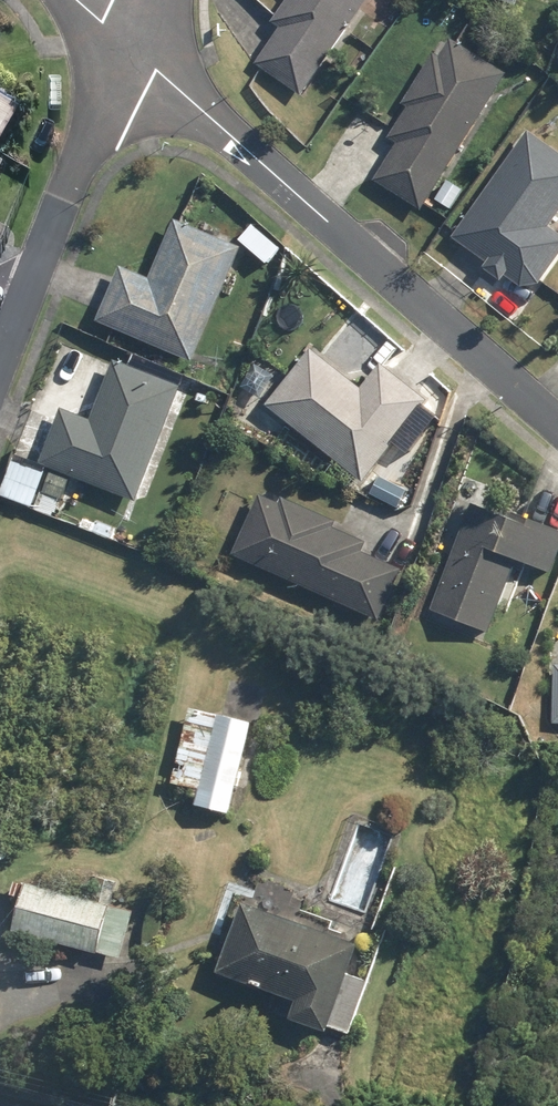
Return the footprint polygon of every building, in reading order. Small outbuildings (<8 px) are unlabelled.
[(301,96),(368,0),(285,0),(270,22),(279,28),(254,64),(301,96)] [(374,179),(421,209),(507,74),(450,38),(438,56),(433,53),(401,103),(408,108),(389,139),(397,144),(374,179)] [(553,104),(557,97),(557,89),(549,83),(540,95),(553,104)] [(520,289),(539,286),(557,259),(557,234),(549,227),(557,214),(557,152),(527,131),(451,238),(520,289)] [(434,200),(450,210),(462,190),(446,181),(434,200)] [(95,322),(191,363),(240,248),(173,220),(148,280),(119,267),(95,322)] [(265,407),(363,484),(426,402),(379,365),(360,390),(309,350),(265,407)] [(44,463),(140,500),(184,383),(118,358),(95,420),(65,408),(44,463)] [(34,511),(52,517),(59,499),(61,499),(68,479),(48,472),(34,511)] [(231,558),(379,623),(402,571),(362,553),(366,544),(332,529),(335,523),(281,500),(279,505),(258,496),(231,558)] [(488,634),(516,562),(551,575),(557,556),(557,532),(507,513),(504,519),(470,506),(430,612),(488,634)] [(194,807),(228,815),(250,725),(188,710),(170,785),(190,790),(187,799),(196,801),(194,807)] [(11,933),(96,957),(109,908),(23,885),(23,887),(11,884),(7,897),(19,901),(11,933)] [(330,1030),(348,1036),(367,984),(348,977),(359,947),(240,905),(214,976),(297,1006),(291,1021),(329,1035),(330,1030)]
